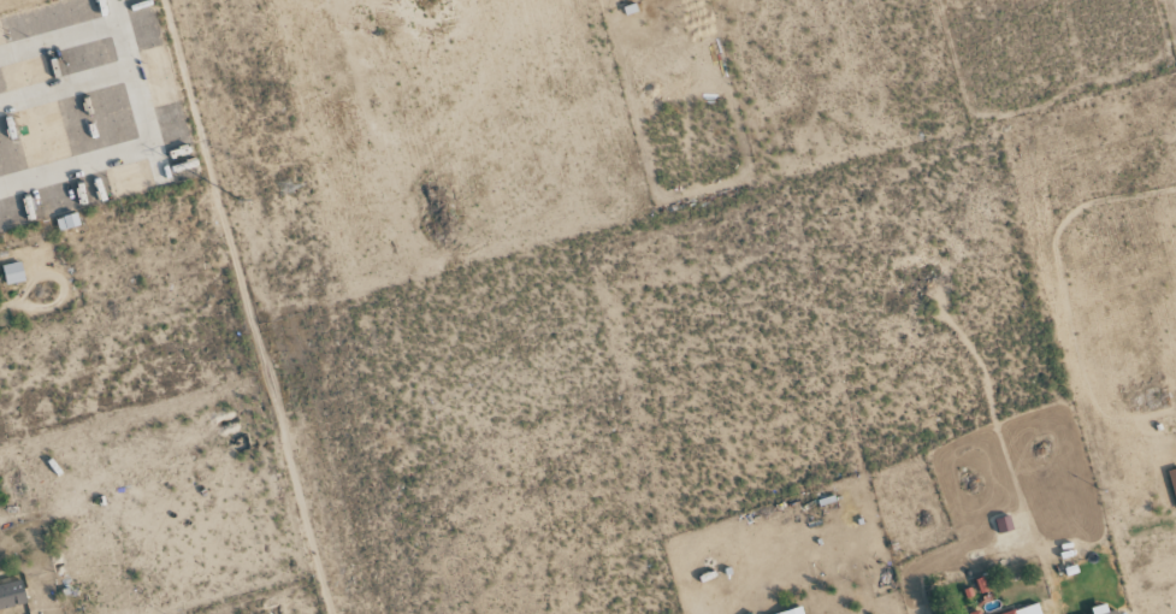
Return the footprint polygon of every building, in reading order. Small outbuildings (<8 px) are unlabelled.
[(59,231),(79,226),(77,215),(57,219),(59,231)] [(2,265),(5,285),(25,282),(22,262),(2,265)] [(22,580),(0,585),(0,610),(27,604),(22,580)] [(1039,603),(1001,613),(1042,613),(1039,603)]
